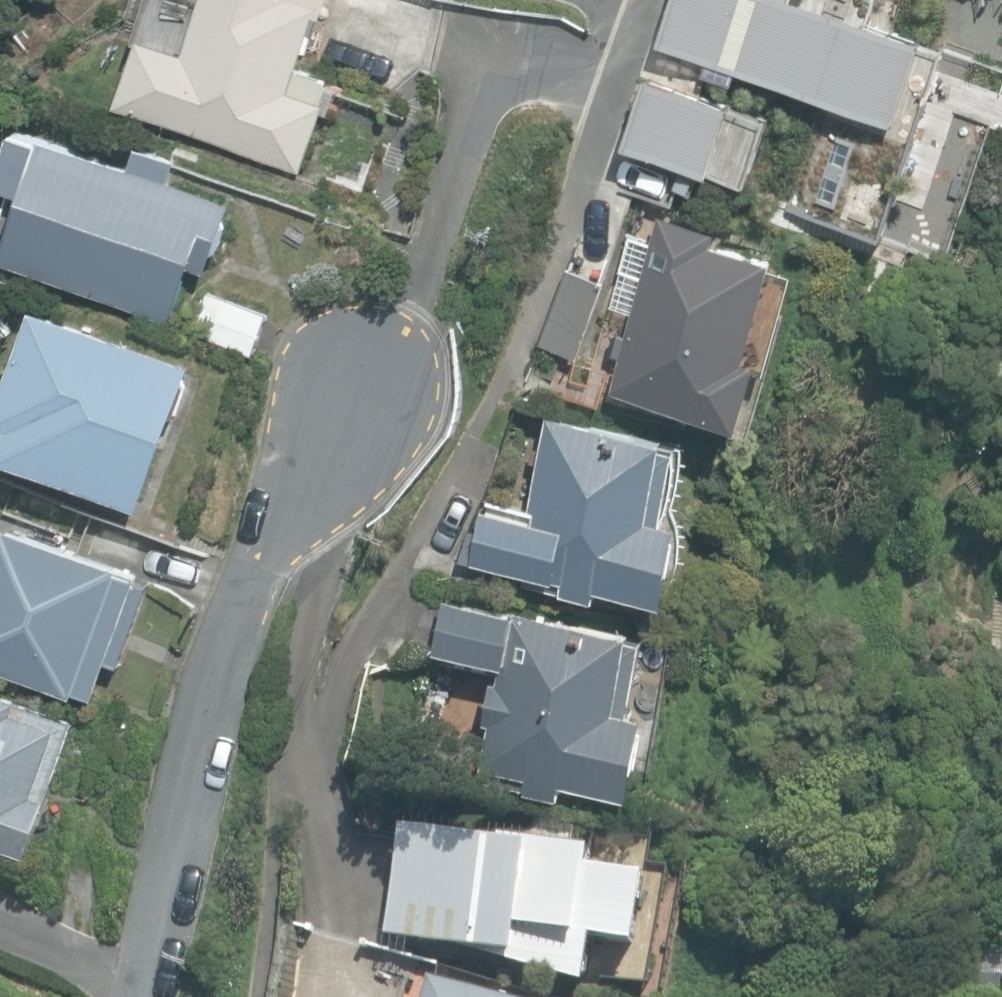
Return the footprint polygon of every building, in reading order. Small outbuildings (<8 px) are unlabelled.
[(299,175),(324,107),(317,104),(326,82),(300,72),(321,17),(325,19),(332,0),(156,0),(140,43),(146,46),(122,110),(299,175)] [(920,42),(799,0),(673,0),(657,45),(891,125),(920,42)] [(732,110),(650,82),(627,148),(710,176),(732,110)] [(169,326),(192,269),(207,275),(235,205),(173,181),(181,160),(142,145),(134,166),(51,133),(46,145),(16,134),(0,175),(0,188),(24,197),(0,260),(0,261),(169,326)] [(615,390),(744,426),(758,375),(768,377),(797,273),(777,268),(779,261),(716,244),(719,232),(663,217),(615,390)] [(539,343),(578,357),(606,282),(567,268),(539,343)] [(271,313),(209,290),(194,330),(256,353),(271,313)] [(139,508),(191,365),(34,308),(0,402),(0,425),(11,429),(0,457),(0,458),(139,508)] [(557,594),(596,601),(599,586),(668,599),(684,518),(669,515),(683,443),(552,418),(532,520),(483,510),(473,563),(559,579),(557,594)] [(110,525),(33,497),(20,532),(0,525),(0,671),(70,697),(72,691),(93,698),(112,646),(119,648),(125,632),(118,629),(137,578),(121,573),(123,566),(98,557),(110,525)] [(527,788),(561,794),(564,780),(632,792),(648,711),(632,708),(646,638),(632,635),(633,631),(513,609),(511,615),(446,603),(439,645),(504,657),(484,765),(492,766),(490,776),(528,784),(527,788)] [(25,859),(74,724),(19,703),(20,700),(0,693),(0,850),(25,859)] [(513,963),(589,984),(595,939),(639,944),(649,873),(593,867),(597,856),(403,827),(386,935),(513,955),(513,963)] [(980,943),(977,973),(965,972),(963,996),(1001,996),(1001,980),(1001,945),(980,943)] [(432,981),(427,996),(489,996),(432,981)]
